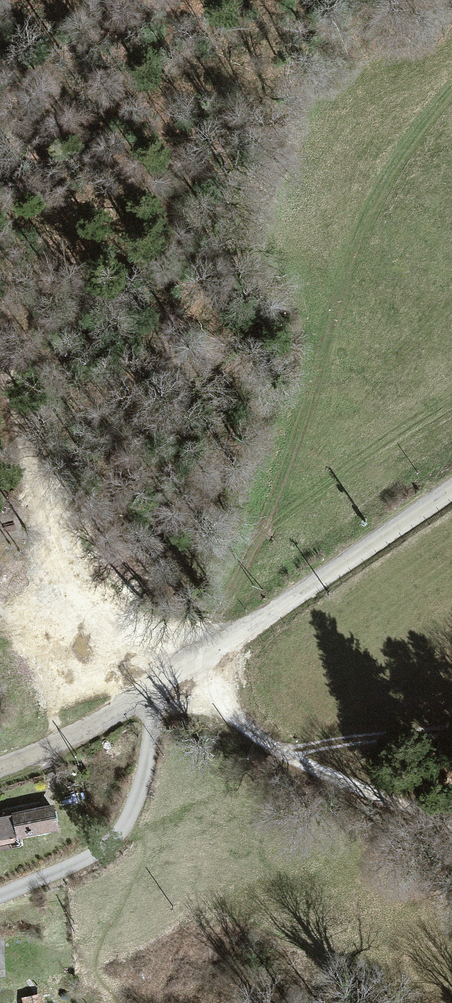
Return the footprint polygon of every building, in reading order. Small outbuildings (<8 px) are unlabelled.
[(0,826),(0,848),(55,836),(50,815),(0,826)]
